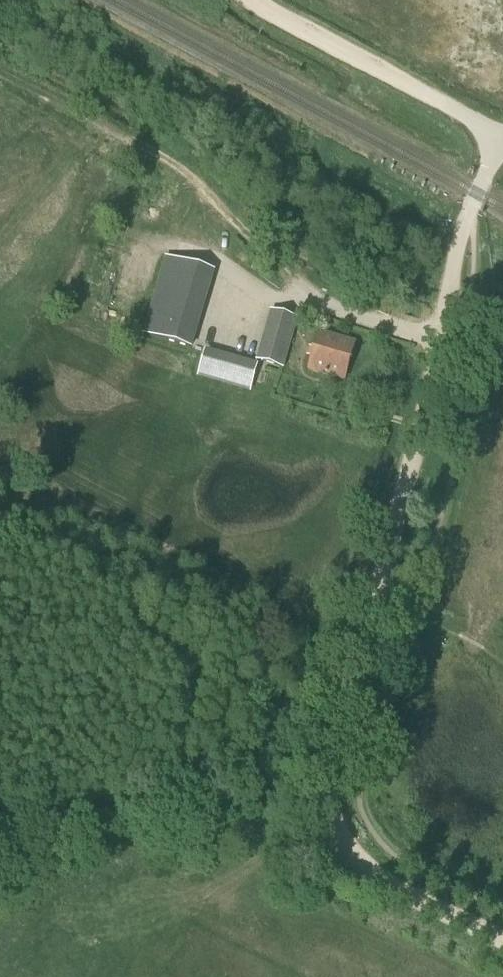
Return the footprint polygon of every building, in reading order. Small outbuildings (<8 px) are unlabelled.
[(215,271),(165,256),(142,335),(192,350),(215,271)] [(256,359),(284,367),(299,318),(270,310),(256,359)] [(318,332),(308,372),(345,382),(355,343),(318,332)] [(205,350),(197,378),(251,392),(258,365),(205,350)]
